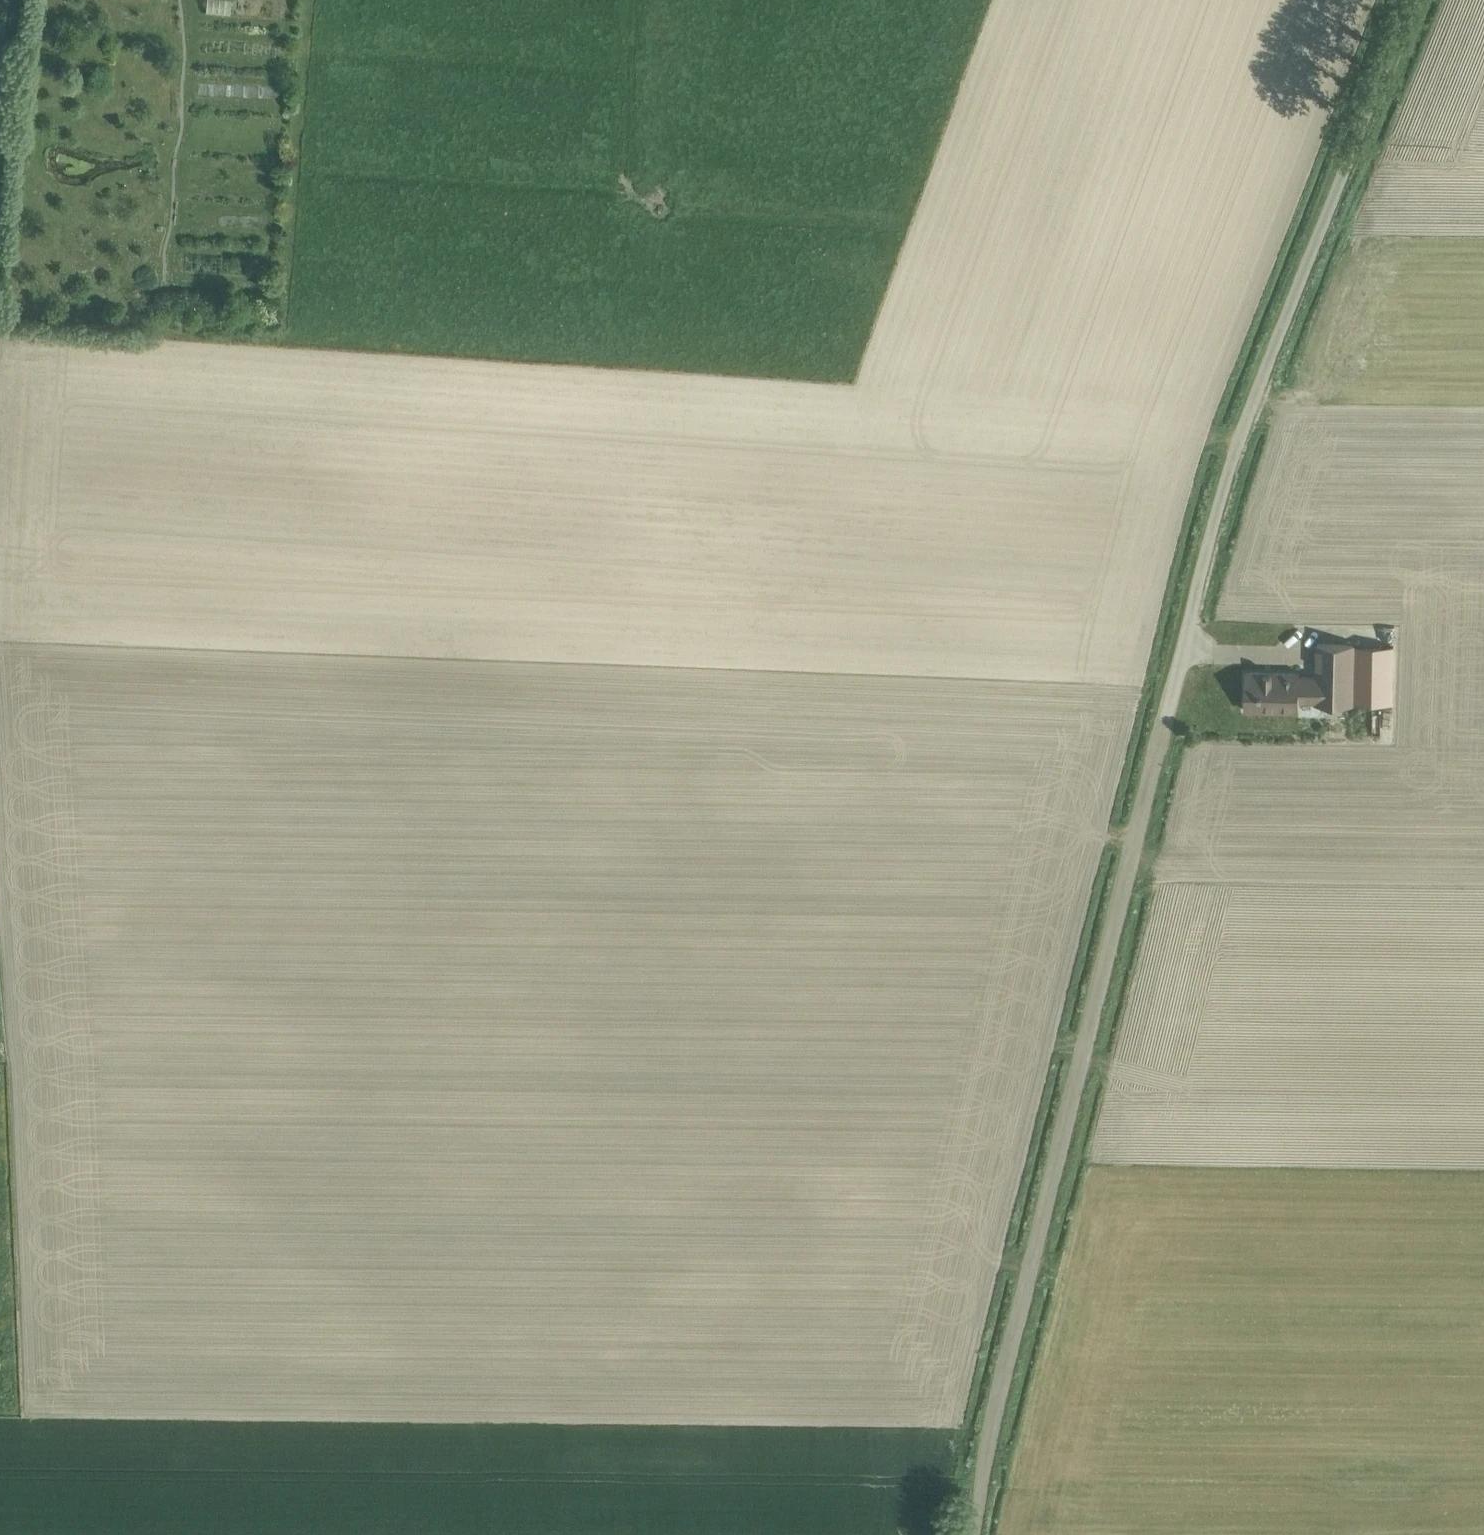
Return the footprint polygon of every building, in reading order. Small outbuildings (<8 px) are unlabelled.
[(1297,669),(1243,668),(1243,706),(1297,707),(1297,696),(1315,696),(1315,700),(1351,700),(1391,701),(1393,645),(1352,644),(1352,640),(1316,639),(1315,673),(1297,673),(1297,669)]
